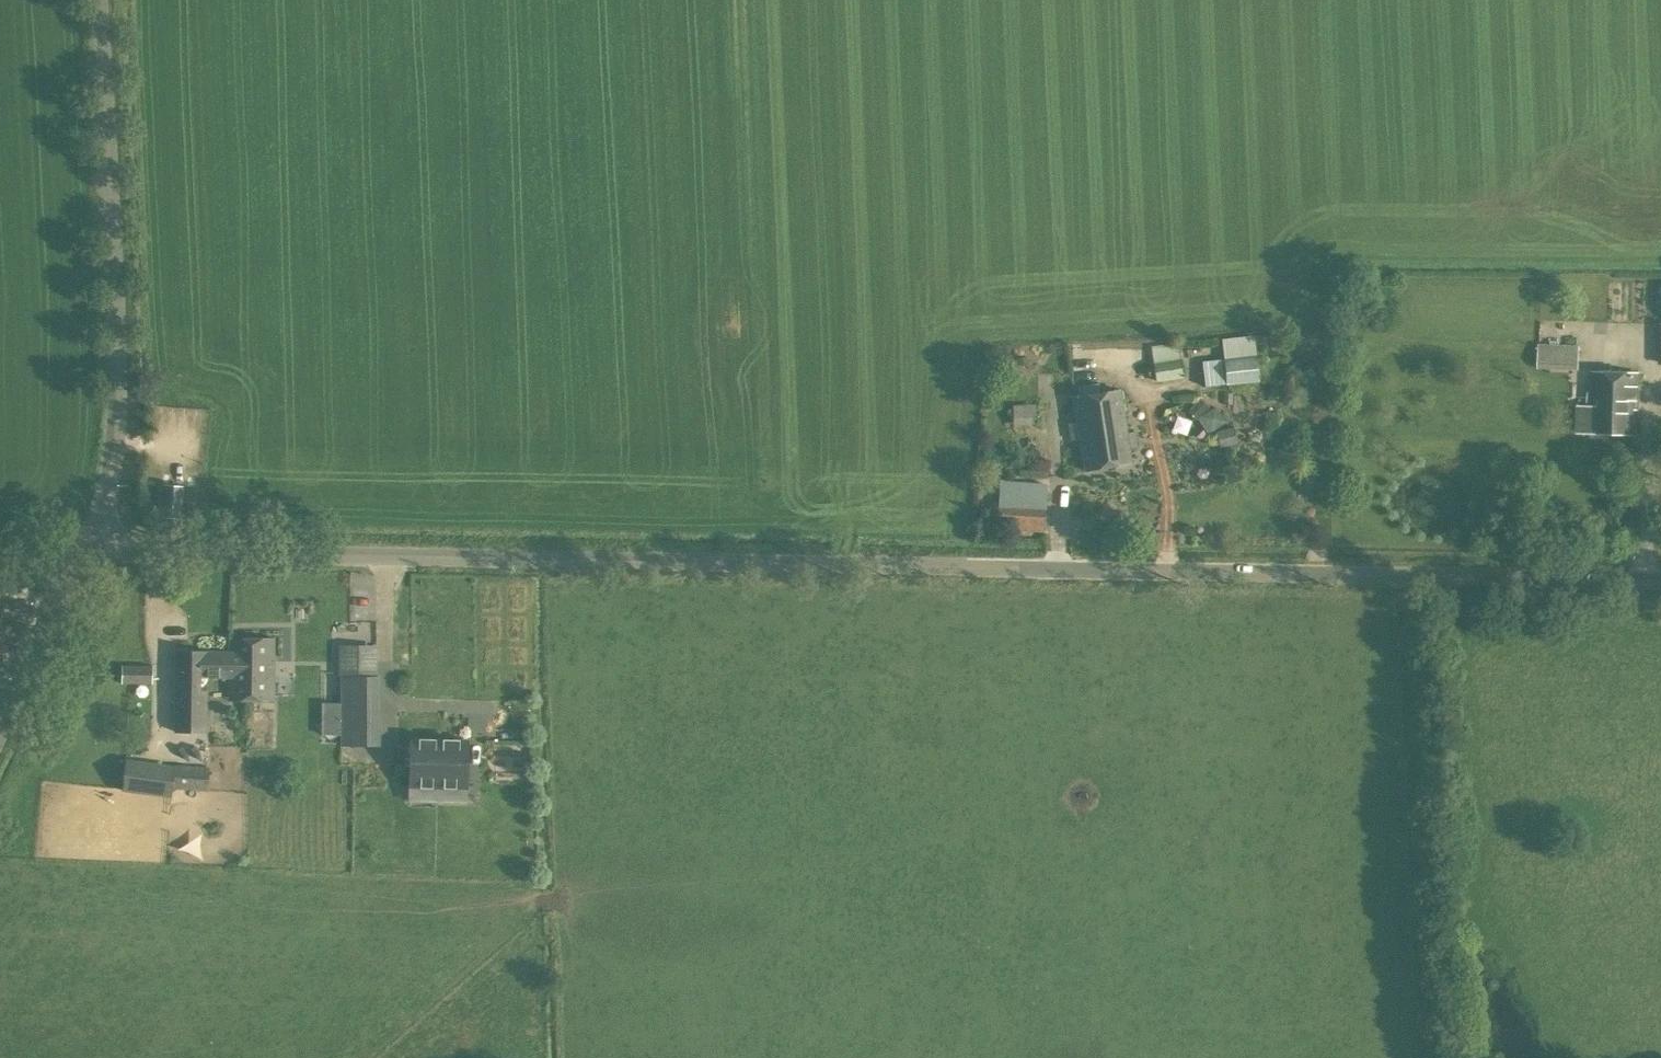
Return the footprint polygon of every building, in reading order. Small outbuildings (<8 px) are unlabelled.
[(1226,385),(1259,381),(1253,334),(1221,338),(1223,358),(1202,361),(1205,386),(1226,383),(1226,385)] [(1184,377),(1177,341),(1148,347),(1152,365),(1145,367),(1147,376),(1154,375),(1156,383),(1184,377)] [(1579,369),(1579,344),(1538,343),(1537,368),(1579,369)] [(1636,409),(1638,374),(1592,372),(1590,407),(1595,407),(1594,432),(1630,434),(1631,409),(1636,409)] [(1100,394),(1098,385),(1078,388),(1080,397),(1075,398),(1078,422),(1068,423),(1070,439),(1081,438),(1085,471),(1131,464),(1128,448),(1137,446),(1134,431),(1126,432),(1120,391),(1100,394)] [(1200,397),(1191,406),(1201,415),(1210,406),(1200,397)] [(1012,425),(1036,424),(1035,403),(1011,404),(1012,425)] [(1201,415),(1197,418),(1207,434),(1226,421),(1215,406),(1201,415)] [(1220,447),(1237,443),(1233,427),(1216,431),(1220,447)] [(1043,531),(1046,483),(1015,481),(1016,472),(1000,471),(998,500),(992,500),(991,528),(1043,531)] [(161,518),(180,519),(182,487),(163,486),(161,518)] [(229,639),(228,653),(228,679),(230,679),(229,699),(274,699),(274,639),(229,639)] [(376,673),(376,649),(340,649),(339,672),(376,673)] [(198,678),(228,679),(228,653),(178,653),(177,731),(198,731),(198,678)] [(122,663),(121,684),(152,683),(152,665),(122,663)] [(357,745),(357,729),(374,729),(374,694),(341,693),(341,745),(357,745)] [(409,787),(437,787),(438,740),(410,739),(409,787)] [(467,740),(438,740),(437,787),(466,788),(467,740)] [(208,789),(209,765),(123,756),(117,788),(172,794),(174,785),(208,789)]
